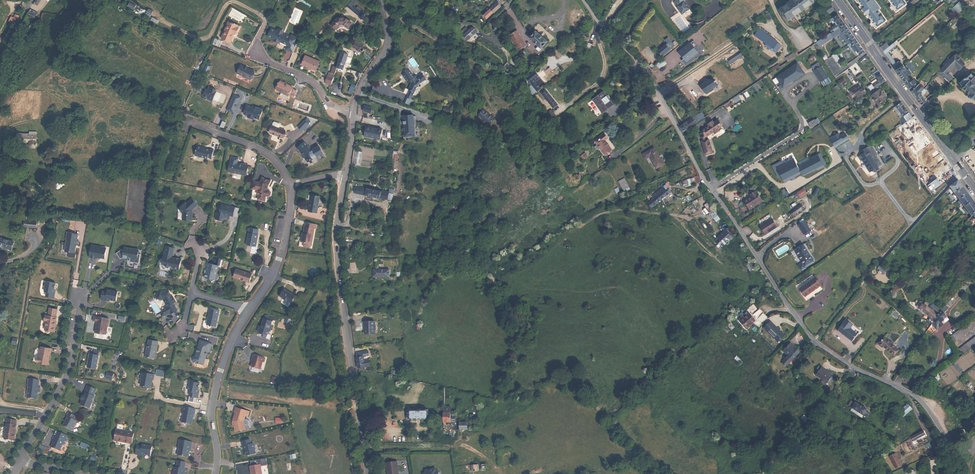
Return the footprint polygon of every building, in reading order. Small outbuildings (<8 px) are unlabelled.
[(346,6),(360,17),(364,12),(358,6),(356,8),(353,5),(356,2),(354,0),(353,0),(351,3),(349,2),(346,6)] [(676,5),(678,3),(679,5),(677,7),(686,18),(693,13),(685,2),(685,1),(685,0),(676,0),(673,2),(676,5)] [(783,9),(781,10),(789,21),(815,2),(813,0),(795,0),(783,9)] [(782,8),(783,9),(795,0),(792,0),(782,8)] [(857,3),(858,2),(872,21),(871,21),(876,29),(887,21),(881,14),(880,15),(869,0),(855,0),(857,3)] [(874,0),(869,0),(880,15),(881,14),(878,9),(880,8),(874,0)] [(892,4),(891,5),(896,12),(907,4),(904,0),(889,0),(892,4)] [(959,1),(951,9),(956,15),(962,9),(965,7),(959,1)] [(484,16),(488,20),(500,6),(496,3),(484,16)] [(830,3),(825,7),(829,12),(834,9),(830,3)] [(31,9),(29,13),(36,17),(38,13),(31,9)] [(832,32),(845,24),(838,14),(830,19),(835,25),(830,29),(832,32)] [(331,23),(337,28),(341,23),(344,23),(349,27),(352,22),(347,18),(345,16),(344,16),(342,16),(340,16),(336,17),(331,23)] [(221,39),(231,43),(235,34),(237,35),(240,29),(238,28),(239,27),(230,22),(221,39)] [(851,42),(856,39),(845,24),(832,32),(831,33),(833,37),(840,32),(841,33),(843,31),(851,42)] [(468,30),(462,35),(466,40),(476,31),(472,26),(468,30)] [(459,32),(462,35),(468,30),(465,27),(459,32)] [(759,29),(755,35),(766,44),(765,45),(776,53),(781,45),(778,43),(774,40),(774,39),(759,29)] [(293,52),(299,37),(293,35),(291,36),(290,37),(283,34),(284,33),(283,31),(280,30),(278,30),(277,32),(272,30),(269,37),(274,39),(275,40),(279,42),(280,41),(287,45),(285,49),(293,52)] [(509,34),(518,50),(526,46),(517,30),(509,34)] [(537,49),(540,52),(549,44),(537,32),(531,38),(540,47),(537,49)] [(820,46),(833,38),(833,37),(831,33),(817,42),(820,46)] [(668,37),(665,40),(667,43),(658,50),(662,56),(675,46),(668,37)] [(214,39),(212,45),(220,48),(222,42),(214,39)] [(363,48),(364,47),(362,45),(363,43),(355,39),(354,42),(363,48)] [(860,55),(865,51),(856,39),(851,42),(848,44),(851,48),(852,47),(855,51),(857,50),(860,55)] [(698,46),(694,40),(678,53),(681,56),(682,56),(684,58),(682,60),(685,65),(695,57),(696,59),(703,53),(698,46)] [(886,41),(879,45),(882,50),(889,45),(886,41)] [(341,51),(337,61),(344,64),(348,54),(341,51)] [(786,58),(788,61),(798,55),(796,51),(786,58)] [(820,56),(824,61),(828,58),(825,52),(820,56)] [(835,53),(831,56),(836,61),(840,59),(835,53)] [(301,63),(308,66),(311,67),(316,69),(319,60),(305,54),(301,63)] [(955,54),(939,71),(944,77),(950,83),(955,77),(949,71),(955,65),(959,68),(964,63),(958,58),(955,54)] [(663,59),(657,64),(660,68),(666,63),(663,59)] [(897,63),(894,65),(900,74),(904,71),(907,75),(912,71),(907,64),(910,61),(909,59),(908,60),(905,62),(906,64),(908,68),(907,69),(901,60),(900,61),(899,60),(898,60),(897,61),(897,62),(897,63)] [(907,64),(912,71),(916,69),(910,61),(907,64)] [(811,67),(814,70),(820,66),(818,62),(811,67)] [(798,63),(778,76),(780,80),(778,81),(779,82),(782,86),(783,85),(783,86),(784,85),(785,86),(790,83),(789,81),(803,71),(798,63)] [(509,70),(514,73),(517,67),(512,64),(509,70)] [(237,73),(251,79),(254,71),(241,65),(237,73)] [(326,80),(330,82),(336,66),(334,65),(333,65),(331,71),(329,71),(327,75),(327,77),(326,80)] [(814,70),(813,71),(820,81),(821,81),(824,86),(830,81),(821,66),(820,66),(814,70)] [(407,94),(412,96),(414,91),(414,92),(416,86),(418,85),(417,84),(426,78),(422,73),(418,76),(416,74),(413,76),(408,69),(401,74),(407,81),(409,80),(410,81),(409,83),(407,88),(405,88),(403,92),(407,94)] [(877,85),(880,83),(886,80),(878,69),(873,72),(875,76),(877,76),(878,78),(872,83),(874,86),(875,87),(877,85)] [(533,93),(541,88),(535,79),(540,75),(537,70),(532,74),(529,77),(529,79),(531,82),(532,84),(529,87),(533,93)] [(789,81),(790,83),(805,73),(803,71),(789,81)] [(970,74),(966,78),(963,78),(959,83),(959,85),(962,88),(968,94),(969,94),(972,97),(971,97),(971,99),(973,100),(974,100),(974,99),(974,100),(974,78),(974,76),(973,77),(970,74)] [(908,78),(905,80),(912,91),(918,83),(914,79),(912,80),(910,78),(908,78)] [(701,86),(705,93),(710,90),(713,88),(719,84),(716,80),(715,80),(706,79),(705,83),(701,86)] [(292,95),(296,97),(300,90),(295,88),(296,87),(283,81),(278,90),(291,96),(292,95)] [(912,91),(916,96),(921,93),(922,91),(924,88),(919,82),(918,83),(912,91)] [(855,93),(857,97),(866,91),(862,86),(861,87),(859,84),(849,90),(852,95),(855,93)] [(877,85),(875,87),(877,90),(871,95),(878,104),(886,97),(877,85)] [(212,99),(222,104),(226,96),(225,95),(225,94),(221,92),(221,93),(214,91),(215,89),(208,86),(206,90),(205,89),(204,92),(203,94),(204,95),(208,97),(207,98),(212,101),(212,99)] [(542,92),(554,108),(559,104),(547,88),(542,92)] [(593,99),(603,112),(613,105),(604,91),(593,99)] [(916,96),(922,104),(926,100),(925,99),(921,93),(916,96)] [(240,97),(234,94),(227,110),(233,112),(240,97)] [(906,122),(913,117),(901,101),(896,105),(905,119),(904,119),(906,122)] [(261,107),(251,104),(250,106),(248,105),(242,103),(240,112),(248,114),(247,116),(253,118),(254,116),(259,117),(262,109),(261,109),(261,107)] [(904,123),(906,122),(904,119),(905,119),(896,105),(893,107),(904,123)] [(487,121),(490,123),(494,117),(483,108),(479,113),(488,119),(487,121)] [(693,117),(697,123),(700,120),(703,118),(700,113),(693,117)] [(404,133),(405,139),(415,138),(414,118),(414,117),(404,117),(404,126),(404,130),(404,133)] [(693,117),(680,127),(682,132),(697,123),(693,117)] [(712,152),(709,139),(705,140),(705,137),(714,131),(715,133),(719,130),(718,129),(722,126),(718,120),(714,122),(713,121),(709,124),(710,125),(706,127),(702,130),(705,134),(702,136),(703,141),(702,141),(705,154),(712,152)] [(308,124),(305,121),(299,127),(302,130),(308,124)] [(820,125),(825,132),(829,130),(824,122),(820,125)] [(269,132),(283,137),(285,131),(279,128),(272,126),(272,125),(269,132)] [(381,131),(365,127),(362,137),(378,141),(381,131)] [(600,148),(603,153),(610,148),(605,140),(608,138),(605,133),(594,140),(597,144),(600,148)] [(37,146),(38,143),(37,141),(36,140),(35,135),(33,135),(32,134),(31,134),(31,136),(18,140),(20,146),(32,143),(31,144),(31,147),(35,147),(37,146)] [(195,154),(208,157),(209,156),(212,157),(214,149),(210,148),(198,145),(199,142),(198,142),(195,154)] [(306,157),(309,163),(317,158),(317,157),(322,154),(319,148),(315,150),(313,148),(312,149),(306,142),(299,148),(306,157)] [(863,154),(858,157),(861,161),(862,160),(863,159),(866,163),(865,163),(865,164),(865,165),(866,165),(867,165),(870,171),(878,166),(878,167),(883,165),(877,156),(878,155),(872,145),(861,151),(863,154)] [(664,165),(654,147),(643,154),(645,158),(649,156),(650,157),(656,169),(664,165)] [(777,168),(781,176),(784,182),(791,178),(795,176),(801,173),(802,176),(816,168),(817,169),(823,166),(820,160),(823,159),(822,158),(820,160),(817,154),(810,157),(811,159),(797,166),(793,159),(784,164),(777,168)] [(878,155),(877,156),(883,165),(884,166),(885,166),(878,155)] [(863,159),(862,160),(869,171),(870,171),(867,165),(866,165),(865,165),(865,164),(865,163),(866,163),(863,159)] [(250,164),(245,163),(244,164),(239,163),(231,161),(229,171),(248,174),(250,164)] [(778,178),(781,176),(777,168),(784,164),(782,161),(772,166),(778,178)] [(261,180),(254,179),(253,187),(259,188),(258,192),(260,193),(259,198),(266,199),(267,194),(269,194),(271,193),(272,191),(270,188),(267,188),(268,184),(269,185),(271,179),(263,175),(261,180)] [(629,187),(624,178),(618,182),(623,190),(629,187)] [(959,180),(950,186),(955,192),(964,186),(959,180)] [(386,199),(387,192),(380,190),(380,191),(356,186),(354,192),(364,194),(379,197),(386,199)] [(648,203),(652,208),(666,196),(666,197),(672,192),(668,187),(666,189),(663,186),(656,192),(659,195),(648,203)] [(964,186),(955,192),(959,197),(960,199),(969,193),(964,186)] [(783,198),(788,195),(784,189),(779,192),(783,198)] [(752,197),(745,201),(751,210),(764,202),(758,193),(757,192),(753,194),(753,196),(752,197)] [(963,203),(965,206),(974,200),(969,193),(960,199),(963,203)] [(309,212),(317,213),(320,197),(310,195),(309,201),(310,201),(309,212)] [(192,209),(193,208),(198,203),(193,198),(188,203),(187,201),(180,208),(184,212),(183,219),(193,219),(193,212),(192,212),(192,209)] [(968,220),(973,214),(974,212),(974,202),(974,200),(965,206),(971,214),(968,216),(966,214),(965,216),(968,220)] [(224,217),(230,218),(231,214),(238,216),(240,207),(222,203),(220,212),(225,213),(224,217)] [(798,213),(795,209),(791,212),(791,211),(788,213),(791,217),(798,213)] [(778,227),(773,219),(763,225),(768,233),(778,227)] [(809,228),(805,222),(798,226),(802,232),(809,228)] [(303,236),(302,236),(300,242),(311,245),(314,229),(315,225),(307,223),(306,226),(305,226),(303,233),(303,236)] [(720,243),(723,246),(732,236),(732,237),(735,234),(733,231),(736,228),(731,223),(724,230),(725,231),(720,237),(723,240),(720,243)] [(247,243),(257,245),(259,233),(260,228),(251,227),(251,230),(250,231),(247,243)] [(68,240),(66,252),(76,254),(77,246),(79,246),(79,242),(78,241),(79,235),(68,233),(67,240),(68,240)] [(15,242),(0,238),(0,247),(12,251),(15,242)] [(173,268),(179,269),(182,258),(179,258),(179,257),(176,256),(175,257),(171,256),(172,253),(173,254),(174,247),(166,245),(164,254),(163,254),(161,261),(163,264),(173,266),(173,268)] [(803,263),(805,267),(814,262),(813,261),(814,260),(812,257),(810,257),(803,245),(795,250),(803,263)] [(98,259),(98,258),(101,258),(105,259),(107,249),(102,248),(102,247),(92,246),(90,258),(98,259)] [(130,262),(139,264),(140,255),(138,254),(137,254),(137,250),(124,248),(123,252),(122,250),(116,254),(120,260),(122,258),(124,257),(127,257),(127,259),(130,259),(130,261),(130,262)] [(746,262),(751,270),(755,267),(751,259),(746,262)] [(219,265),(209,262),(209,263),(208,266),(207,269),(207,272),(206,277),(216,279),(219,265)] [(888,269),(881,263),(878,268),(884,273),(888,269)] [(234,276),(250,281),(253,273),(237,268),(234,276)] [(805,297),(822,286),(816,277),(799,289),(805,297)] [(966,283),(965,282),(959,289),(962,292),(968,284),(966,283)] [(55,299),(56,294),(54,294),(55,290),(56,285),(47,283),(45,292),(48,292),(47,298),(55,299)] [(170,290),(160,287),(157,297),(163,298),(164,298),(168,305),(165,307),(164,311),(166,314),(166,315),(171,312),(172,313),(178,309),(174,302),(177,301),(174,295),(172,296),(170,292),(170,290)] [(291,304),(296,296),(285,288),(285,289),(286,289),(284,292),(283,291),(280,296),(284,299),(287,301),(291,303),(291,304)] [(953,296),(956,298),(962,292),(959,289),(953,296)] [(102,300),(107,301),(107,300),(111,300),(117,301),(118,292),(109,291),(109,293),(104,292),(102,300)] [(953,296),(947,303),(950,306),(956,298),(953,296)] [(941,310),(930,301),(927,306),(938,315),(941,310)] [(938,315),(927,306),(923,311),(934,320),(938,315)] [(207,324),(216,326),(220,309),(211,307),(207,324)] [(47,322),(45,331),(55,333),(56,328),(55,327),(56,323),(57,318),(56,318),(58,310),(50,309),(49,316),(46,316),(45,322),(47,322)] [(938,315),(934,320),(939,326),(942,324),(940,320),(942,319),(941,317),(944,315),(943,314),(941,310),(938,315)] [(746,327),(756,320),(751,313),(750,313),(748,311),(739,317),(746,327)] [(764,312),(759,317),(764,321),(769,316),(764,312)] [(265,332),(269,334),(270,330),(272,329),(274,324),(272,324),(273,320),(272,320),(273,318),(266,315),(262,325),(260,325),(258,330),(261,330),(261,331),(262,333),(264,333),(265,332)] [(96,333),(107,335),(110,319),(95,316),(94,321),(98,322),(97,326),(98,326),(97,328),(96,333)] [(974,326),(974,317),(950,336),(954,341),(974,326)] [(857,334),(850,328),(853,325),(846,319),(838,330),(843,334),(844,334),(846,335),(845,336),(852,341),(857,334)] [(771,320),(764,327),(779,341),(786,334),(771,320)] [(374,322),(363,322),(364,333),(374,333),(374,322)] [(862,332),(853,325),(850,328),(857,334),(852,341),(853,342),(862,332)] [(899,350),(884,337),(881,341),(880,340),(877,343),(882,347),(883,346),(894,356),(899,350)] [(974,346),(974,337),(959,349),(964,354),(974,346)] [(146,356),(156,358),(159,345),(158,345),(159,341),(150,339),(149,343),(148,343),(146,356)] [(201,347),(199,347),(196,357),(195,357),(194,360),(195,361),(195,362),(204,365),(208,352),(210,352),(213,345),(210,344),(210,343),(203,341),(201,347)] [(783,361),(787,365),(793,360),(796,356),(797,356),(801,352),(792,343),(790,344),(789,343),(785,347),(786,348),(784,350),(787,353),(789,355),(789,356),(785,359),(783,361)] [(51,353),(52,349),(41,347),(39,357),(38,357),(37,363),(38,363),(48,365),(50,353),(51,353)] [(368,350),(355,352),(358,368),(365,370),(365,367),(372,366),(371,360),(364,361),(363,356),(368,355),(368,353),(368,350)] [(96,370),(99,356),(93,355),(90,354),(87,368),(96,370)] [(252,366),(261,369),(263,361),(265,362),(266,357),(254,354),(253,358),(254,359),(252,366)] [(822,368),(816,375),(827,384),(833,377),(822,368)] [(153,373),(140,371),(140,377),(139,385),(149,386),(151,378),(152,378),(153,373)] [(29,386),(28,399),(38,400),(39,392),(41,392),(41,388),(39,387),(40,381),(29,380),(29,386)] [(189,381),(187,390),(189,391),(188,395),(196,397),(197,392),(196,392),(197,388),(198,383),(189,381)] [(87,406),(90,408),(95,396),(94,396),(97,389),(87,385),(85,392),(85,393),(84,395),(83,395),(82,399),(81,404),(84,405),(83,406),(84,406),(85,407),(86,407),(87,407),(87,406)] [(853,412),(859,415),(860,413),(866,416),(869,418),(871,414),(868,413),(869,410),(858,404),(853,412)] [(904,417),(912,408),(908,405),(900,413),(904,417)] [(194,408),(182,406),(181,411),(182,411),(183,411),(182,415),(181,415),(180,421),(181,421),(190,423),(191,417),(192,413),(193,413),(194,408)] [(231,420),(232,421),(233,425),(233,426),(234,431),(244,428),(242,420),(244,415),(246,415),(248,410),(234,406),(233,411),(234,412),(231,420)] [(444,407),(443,422),(455,422),(455,417),(450,417),(451,407),(444,407)] [(415,409),(409,409),(409,418),(428,419),(428,409),(424,409),(415,409)] [(68,416),(63,425),(72,430),(77,420),(74,419),(76,416),(69,412),(68,416)] [(7,424),(5,439),(15,440),(16,434),(16,430),(17,425),(17,421),(8,419),(7,424)] [(113,440),(126,442),(127,441),(131,442),(133,432),(115,429),(113,440)] [(911,438),(913,441),(916,439),(926,435),(924,430),(910,437),(911,438)] [(54,441),(51,447),(61,451),(63,444),(65,444),(69,436),(58,431),(56,435),(54,434),(52,440),(54,441)] [(241,439),(242,444),(243,444),(244,448),(246,454),(255,452),(252,442),(250,443),(249,438),(241,439)] [(176,454),(187,456),(188,451),(188,448),(189,448),(190,449),(191,441),(178,439),(177,447),(178,447),(176,454)] [(134,453),(139,454),(139,453),(142,454),(149,455),(151,446),(141,444),(140,446),(135,445),(134,453)] [(896,453),(890,456),(896,467),(902,464),(896,453)] [(182,473),(185,473),(185,469),(183,468),(184,461),(176,460),(175,467),(173,466),(172,473),(182,473)] [(387,473),(397,473),(397,472),(398,472),(397,462),(390,462),(390,464),(386,465),(387,469),(387,473)] [(249,465),(250,470),(251,473),(261,473),(259,463),(249,465)] [(479,471),(479,470),(478,465),(471,466),(472,473),(479,473),(479,471)]
